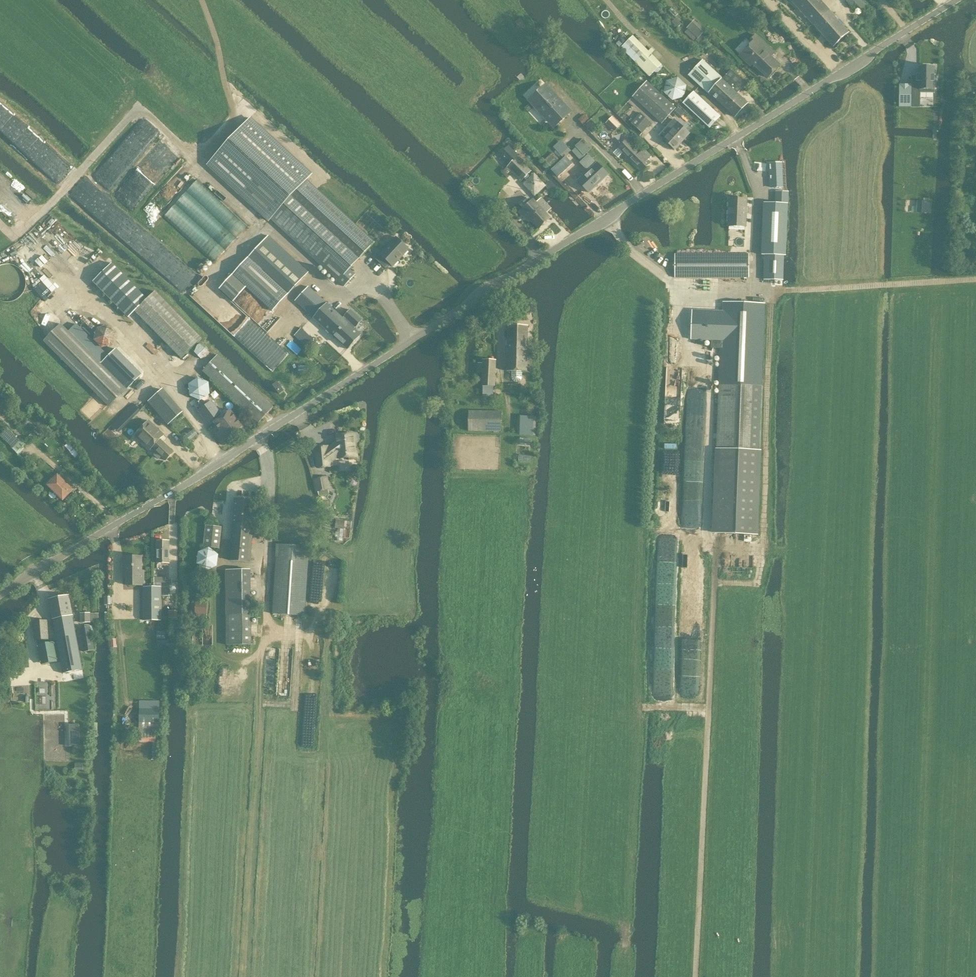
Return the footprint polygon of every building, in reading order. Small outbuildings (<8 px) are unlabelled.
[(833,46),(848,32),(819,0),(793,0),(833,46)] [(705,31),(694,20),(686,28),(688,30),(685,33),(694,41),(697,38),(697,39),(696,40),(698,43),(704,37),(701,35),(705,31)] [(774,52),(755,34),(749,41),(751,43),(740,55),(750,65),(752,63),(767,77),(779,65),(770,57),(774,52)] [(621,47),(650,75),(661,64),(632,36),(621,47)] [(723,78),(703,60),(689,76),(709,94),(710,93),(735,116),(747,103),(737,93),(746,84),(731,70),(723,78)] [(899,84),(899,107),(911,107),(911,100),(920,100),(920,92),(933,92),(934,67),(920,67),(919,80),(911,80),(911,85),(899,84)] [(667,81),(664,92),(673,101),(684,97),(686,86),(678,77),(667,81)] [(633,95),(662,122),(676,107),(647,81),(633,95)] [(535,102),(554,123),(567,111),(548,91),(546,93),(542,89),(534,97),(537,101),(535,102)] [(710,127),(719,117),(720,116),(693,92),(683,103),(710,127)] [(651,122),(641,113),(631,123),(642,132),(651,122)] [(251,117),(207,165),(217,175),(268,222),(271,218),(345,287),(356,276),(350,270),(372,246),(375,243),(307,180),(313,174),(251,117)] [(621,125),(612,117),(606,123),(614,132),(621,125)] [(674,119),(659,135),(663,139),(674,149),(689,133),(678,123),(674,119)] [(640,151),(628,139),(619,147),(642,170),(651,162),(648,159),(652,155),(644,148),(640,151)] [(576,147),(572,151),(581,161),(588,155),(587,153),(591,149),(583,140),(576,146),(576,147)] [(508,146),(499,155),(509,165),(507,166),(513,172),(512,173),(521,181),(530,171),(522,163),(524,162),(508,146)] [(590,169),(578,181),(588,192),(608,174),(597,162),(597,163),(589,154),(588,155),(581,161),(580,162),(584,167),(586,165),(590,169)] [(781,162),(768,163),(770,188),(782,187),(781,162)] [(535,176),(526,185),(536,196),(546,187),(535,176)] [(764,280),(782,280),(783,256),(786,256),(788,192),(776,191),(776,203),(764,203),(762,255),(765,255),(764,280)] [(533,199),(522,209),(522,210),(521,211),(529,220),(530,218),(539,228),(550,218),(545,212),(550,208),(541,199),(537,203),(533,199)] [(730,199),(728,226),(746,227),(747,199),(730,199)] [(246,261),(219,289),(233,302),(246,287),(273,312),(289,294),(309,272),(269,236),(249,257),(246,261)] [(396,237),(381,254),(378,252),(374,256),(386,267),(390,263),(393,266),(399,259),(400,259),(402,256),(403,256),(403,255),(409,249),(396,237)] [(749,277),(749,254),(675,254),(675,278),(749,277)] [(112,263),(93,282),(129,318),(135,311),(182,358),(202,339),(155,291),(147,299),(112,263)] [(25,283),(25,280),(24,276),(22,273),(20,270),(16,267),(13,265),(9,264),(5,264),(2,265),(0,266),(0,301),(1,301),(4,302),(8,302),(12,301),(15,300),(18,298),(20,296),(22,293),(24,290),(25,287),(25,284),(25,283)] [(310,286),(296,301),(314,318),(348,350),(349,350),(355,343),(362,335),(355,329),(364,320),(352,309),(343,318),(328,303),(310,286)] [(692,311),(691,340),(713,340),(713,349),(721,349),(720,383),(717,449),(716,449),(713,532),(757,534),(760,451),(759,451),(762,385),(765,304),(723,302),(723,312),(692,311)] [(62,326),(46,341),(110,406),(126,391),(117,382),(119,380),(127,389),(136,380),(110,354),(108,356),(76,323),(68,332),(62,326)] [(93,340),(102,348),(114,345),(116,334),(108,325),(96,329),(93,340)] [(508,326),(507,370),(512,371),(512,377),(512,379),(514,381),(517,382),(519,382),(521,380),(522,377),(522,371),(527,371),(528,354),(536,355),(537,347),(534,347),(528,347),(529,326),(510,326),(508,326)] [(308,348),(315,341),(302,328),(295,336),(308,348)] [(196,347),(194,353),(200,359),(206,358),(210,353),(208,351),(208,350),(208,349),(208,348),(207,347),(207,346),(206,346),(205,346),(204,345),(203,345),(202,345),(201,344),(200,344),(196,347)] [(218,355),(203,371),(219,386),(233,399),(259,423),(264,418),(269,412),(274,407),(259,393),(218,355)] [(483,359),(482,386),(495,387),(496,360),(483,359)] [(198,378),(189,385),(190,396),(201,401),(210,394),(209,383),(198,378)] [(278,382),(273,385),(280,394),(284,391),(278,382)] [(183,412),(163,388),(148,401),(168,425),(183,412)] [(213,401),(199,411),(208,423),(213,420),(221,431),(216,434),(222,442),(233,434),(232,433),(237,429),(238,430),(243,426),(231,410),(223,416),(221,414),(222,413),(213,401)] [(105,433),(113,440),(141,411),(133,404),(105,433)] [(469,430),(494,431),(501,431),(501,411),(470,410),(469,430)] [(535,435),(536,417),(518,416),(517,435),(535,435)] [(151,450),(153,447),(157,451),(155,454),(155,455),(158,458),(160,458),(162,456),(167,460),(174,452),(160,439),(164,434),(149,421),(135,436),(151,450)] [(355,451),(354,434),(338,436),(338,443),(329,450),(329,447),(317,448),(318,468),(330,466),(330,460),(339,454),(340,458),(350,457),(350,459),(358,458),(357,450),(355,451)] [(51,483),(49,485),(54,489),(50,493),(50,496),(53,498),(56,498),(59,495),(63,499),(64,497),(65,498),(70,494),(69,493),(72,490),(59,476),(55,480),(53,477),(49,481),(51,483)] [(329,476),(312,479),(315,493),(331,490),(329,476)] [(232,523),(229,559),(250,561),(254,524),(255,500),(235,499),(233,514),(232,516),(231,520),(233,521),(232,523)] [(335,528),(344,528),(345,520),(336,519),(335,528)] [(205,525),(204,547),(206,547),(220,548),(222,527),(208,526),(205,525)] [(170,563),(170,541),(158,541),(158,563),(170,563)] [(309,546),(277,545),(276,557),(277,557),(274,614),(306,615),(309,546)] [(218,555),(209,548),(199,552),(197,564),(206,571),(217,566),(218,555)] [(129,584),(145,584),(145,570),(143,570),(143,556),(124,556),(124,572),(129,572),(129,584)] [(226,570),(226,614),(227,645),(251,645),(251,614),(251,570),(226,570)] [(145,596),(144,596),(144,620),(162,620),(161,587),(145,588),(145,596)] [(50,600),(57,636),(76,632),(69,596),(50,600)] [(192,622),(207,623),(208,602),(192,602),(192,622)] [(90,613),(81,613),(81,623),(91,623),(91,622),(98,622),(98,614),(90,614),(90,613)] [(36,640),(49,639),(48,620),(35,621),(36,640)] [(85,651),(94,650),(91,626),(81,628),(85,651)] [(82,668),(76,632),(57,636),(64,672),(82,668)] [(58,661),(55,642),(37,645),(41,665),(58,661)] [(139,732),(137,732),(137,734),(137,742),(155,742),(155,734),(155,732),(160,732),(159,723),(160,709),(139,709),(139,723),(139,732)]
